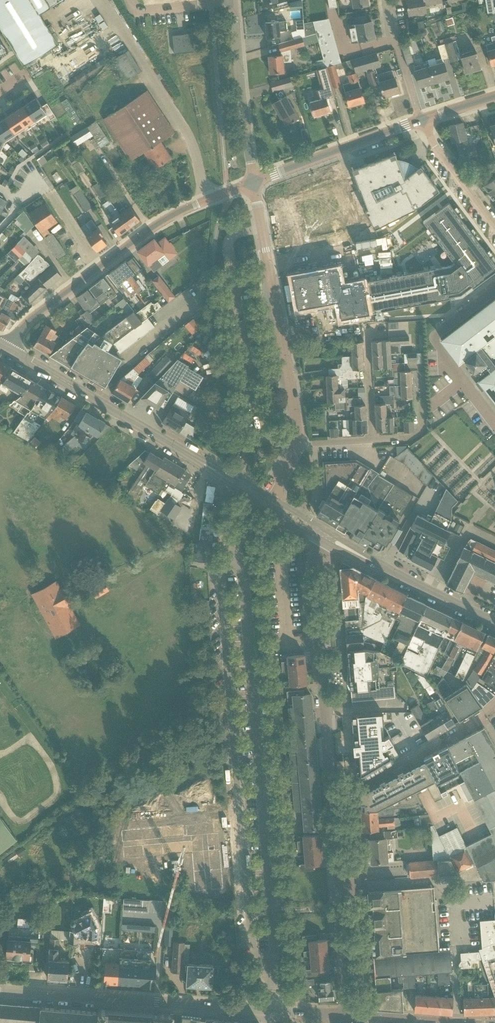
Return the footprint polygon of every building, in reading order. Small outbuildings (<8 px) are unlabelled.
[(24,66),(58,44),(39,14),(61,0),(0,0),(0,28),(24,66)] [(336,0),(328,0),(329,9),(337,7),(336,0)] [(423,0),(408,0),(406,0),(408,13),(415,12),(416,15),(426,13),(424,5),(423,0)] [(487,13),(494,12),(492,0),(485,0),(487,13)] [(355,18),(356,24),(355,24),(355,26),(349,27),(352,42),(374,38),(371,21),(367,22),(366,16),(355,18)] [(303,23),(304,29),(304,37),(316,33),(318,42),(322,59),(323,58),(326,67),(337,64),(341,63),(329,18),(312,21),(303,23)] [(279,21),(275,21),(265,22),(266,38),(280,37),(279,31),(287,31),(286,22),(279,22),(279,21)] [(304,29),(291,33),(293,39),(304,37),(304,29)] [(293,39),(278,44),(281,52),(282,52),(283,55),(268,56),(270,73),(284,72),(283,62),(291,62),(290,50),(318,42),(316,33),(304,37),(293,39)] [(172,36),(174,54),(194,52),(192,34),(172,36)] [(476,70),(480,69),(474,48),(459,52),(454,36),(440,40),(441,45),(439,45),(439,46),(444,44),(448,58),(450,62),(461,59),(464,71),(475,68),(476,70)] [(486,45),(487,51),(491,66),(494,65),(494,36),(491,37),(492,43),(486,45)] [(436,64),(429,66),(434,83),(448,78),(443,62),(442,59),(448,58),(444,44),(439,46),(437,46),(441,59),(435,60),(436,64)] [(414,64),(409,46),(402,48),(407,66),(414,64)] [(141,71),(128,50),(110,61),(123,83),(141,71)] [(363,57),(352,60),(356,73),(356,74),(380,67),(376,53),(363,57)] [(323,58),(322,59),(317,60),(319,69),(326,67),(323,58)] [(337,64),(326,67),(333,88),(340,86),(335,69),(338,69),(337,64)] [(422,69),(420,64),(414,66),(420,87),(434,83),(429,66),(422,69)] [(318,100),(310,102),(314,116),(330,112),(326,98),(335,95),(333,88),(326,67),(319,69),(317,70),(322,90),(316,92),(318,100)] [(392,70),(377,74),(376,70),(366,73),(370,86),(379,83),(383,97),(399,92),(392,70)] [(351,74),(348,75),(350,83),(358,80),(356,74),(356,73),(351,74)] [(291,77),(284,79),(271,83),(273,91),(294,85),(291,77)] [(350,83),(342,85),(349,107),(364,102),(358,80),(350,83)] [(147,91),(103,119),(130,161),(144,152),(155,169),(171,158),(161,141),(174,133),(147,91)] [(286,97),(281,99),(273,104),(277,113),(279,112),(286,125),(292,121),(292,122),(294,121),(294,120),(299,117),(294,109),(293,110),(286,97)] [(36,98),(24,106),(35,122),(46,114),(50,120),(55,117),(47,103),(42,106),(36,98)] [(73,123),(79,119),(66,99),(61,102),(73,123)] [(24,106),(14,113),(25,129),(26,130),(36,123),(35,122),(24,106)] [(14,113),(4,119),(15,135),(25,129),(14,113)] [(0,122),(0,133),(10,139),(15,135),(4,119),(0,122)] [(96,121),(87,127),(93,136),(100,148),(109,142),(96,121)] [(451,143),(456,142),(460,159),(477,155),(474,144),(468,146),(466,139),(467,139),(463,123),(448,126),(451,143)] [(87,127),(70,137),(76,146),(93,136),(87,127)] [(1,151),(6,142),(10,139),(0,133),(0,150),(1,151)] [(42,155),(37,160),(40,166),(47,162),(42,155)] [(354,171),(353,172),(360,189),(365,204),(363,205),(373,227),(379,224),(380,226),(388,222),(388,220),(393,218),(394,219),(402,215),(401,213),(406,211),(407,213),(412,210),(415,208),(415,207),(420,205),(439,191),(433,183),(432,184),(428,180),(430,179),(424,171),(423,172),(419,167),(414,171),(410,168),(406,172),(404,168),(407,167),(407,166),(408,162),(404,160),(400,159),(397,159),(392,159),(388,159),(384,160),(380,161),(366,167),(354,171)] [(308,188),(277,200),(282,212),(284,220),(280,221),(288,243),(358,217),(348,191),(347,188),(344,181),(342,176),(319,184),(308,188)] [(484,185),(491,194),(489,195),(492,200),(494,199),(494,200),(494,176),(484,185)] [(350,179),(344,181),(347,188),(353,186),(350,179)] [(92,186),(100,199),(106,194),(98,182),(92,186)] [(76,185),(70,190),(84,212),(91,208),(76,185)] [(115,195),(109,200),(130,229),(141,220),(130,206),(125,209),(115,195)] [(30,209),(27,211),(44,238),(43,239),(60,262),(64,259),(62,257),(66,254),(51,233),(50,234),(47,229),(58,222),(41,197),(27,205),(30,209)] [(130,229),(109,200),(102,205),(112,218),(108,222),(119,236),(130,229)] [(292,277),(298,308),(328,303),(331,316),(340,315),(341,318),(369,313),(449,298),(449,296),(460,294),(471,286),(473,288),(494,271),(494,264),(449,202),(423,222),(453,263),(449,266),(363,282),(341,286),(338,268),(292,277)] [(20,224),(28,216),(23,210),(15,219),(20,224)] [(91,231),(85,236),(97,252),(107,245),(102,237),(103,236),(91,220),(86,223),(91,231)] [(12,252),(19,258),(32,244),(24,236),(17,243),(19,245),(12,252)] [(154,239),(138,251),(153,271),(162,264),(158,259),(164,255),(168,259),(176,253),(173,249),(175,248),(170,242),(168,243),(167,241),(164,238),(157,243),(154,239)] [(26,252),(33,259),(40,251),(33,244),(26,252)] [(24,269),(29,273),(26,277),(30,281),(49,265),(38,254),(24,269)] [(117,267),(135,290),(138,294),(145,289),(138,279),(136,281),(132,275),(135,273),(142,268),(133,257),(127,262),(126,260),(117,267)] [(53,266),(39,277),(47,288),(61,276),(53,266)] [(117,267),(108,274),(122,292),(123,291),(126,293),(127,292),(129,294),(135,290),(117,267)] [(152,281),(168,302),(175,296),(159,275),(152,281)] [(103,277),(89,288),(96,297),(97,298),(105,292),(109,297),(111,300),(117,295),(109,285),(103,277)] [(21,295),(22,297),(29,304),(46,288),(38,279),(21,295)] [(87,289),(76,298),(83,307),(86,311),(80,315),(81,315),(88,325),(89,326),(89,325),(96,320),(90,312),(92,310),(99,305),(105,300),(109,297),(105,292),(97,298),(96,297),(94,298),(93,297),(87,289)] [(118,319),(113,323),(114,324),(133,310),(124,298),(119,302),(117,304),(125,314),(123,316),(121,314),(117,317),(118,319)] [(0,313),(0,329),(3,330),(5,326),(9,329),(16,321),(9,318),(10,317),(13,318),(16,317),(16,316),(16,313),(13,311),(18,304),(13,301),(8,299),(0,313)] [(441,340),(455,358),(457,356),(460,361),(464,358),(465,360),(464,361),(481,382),(478,384),(482,389),(485,387),(494,401),(494,365),(492,360),(494,358),(494,299),(441,340)] [(144,303),(146,305),(153,314),(162,307),(158,302),(155,304),(152,303),(151,302),(149,303),(147,300),(144,303)] [(146,305),(136,313),(142,322),(149,317),(153,314),(146,305)] [(78,353),(70,368),(80,374),(82,375),(93,382),(104,388),(122,358),(117,355),(154,327),(147,318),(142,322),(136,313),(135,314),(133,310),(114,324),(108,328),(95,338),(91,343),(88,341),(78,353)] [(81,315),(75,320),(80,325),(83,329),(88,325),(81,315)] [(391,334),(391,322),(381,322),(381,335),(391,334)] [(75,335),(49,355),(70,368),(78,353),(88,341),(91,343),(95,338),(108,328),(114,324),(113,323),(107,327),(104,328),(102,325),(100,326),(99,324),(94,329),(89,325),(89,326),(88,325),(83,329),(75,335)] [(46,325),(33,346),(48,355),(53,347),(56,349),(59,348),(64,339),(54,333),(56,330),(55,330),(55,329),(54,330),(46,325)] [(80,325),(72,331),(75,335),(83,329),(80,325)] [(398,353),(397,344),(409,343),(409,337),(388,338),(388,340),(372,341),(372,355),(382,354),(390,354),(398,353)] [(351,342),(352,356),(362,355),(362,342),(351,342)] [(191,345),(189,349),(199,355),(201,352),(191,345)] [(178,359),(154,383),(140,397),(157,407),(159,405),(163,407),(188,365),(182,362),(184,358),(191,363),(194,359),(184,353),(181,357),(181,356),(179,359),(178,359)] [(158,364),(149,374),(155,380),(175,360),(169,353),(167,356),(166,355),(158,364)] [(407,353),(407,361),(417,361),(416,353),(407,353)] [(382,354),(372,355),(373,369),(386,368),(389,368),(390,369),(393,369),(393,372),(404,371),(404,363),(395,363),(395,360),(390,360),(390,354),(382,354)] [(329,369),(330,375),(342,374),(342,372),(346,372),(346,370),(359,369),(363,369),(362,355),(352,356),(342,356),(342,368),(329,369)] [(120,379),(112,393),(128,402),(136,388),(131,385),(135,377),(138,373),(150,363),(146,358),(120,379)] [(2,382),(3,382),(11,368),(0,362),(0,383),(2,382)] [(3,382),(0,387),(0,389),(7,393),(9,388),(13,390),(21,375),(25,378),(26,377),(11,368),(3,382)] [(326,375),(327,389),(344,388),(347,388),(347,379),(359,378),(359,369),(346,370),(346,372),(342,372),(342,374),(330,375),(326,375)] [(393,369),(390,369),(390,374),(390,376),(394,376),(394,385),(411,384),(410,371),(404,371),(393,372),(393,369)] [(25,378),(21,375),(13,390),(21,395),(32,381),(26,377),(25,378)] [(207,376),(208,385),(212,385),(213,388),(217,388),(217,384),(218,384),(217,375),(207,376)] [(43,387),(32,381),(21,395),(14,400),(21,404),(17,411),(24,416),(27,412),(29,413),(36,401),(35,401),(43,387)] [(379,396),(379,404),(391,403),(391,402),(395,401),(395,399),(396,399),(398,399),(412,398),(411,384),(394,385),(394,386),(389,386),(389,395),(379,396)] [(61,397),(43,387),(35,401),(36,401),(29,413),(27,412),(24,416),(13,432),(28,440),(41,425),(34,421),(38,414),(46,418),(52,411),(61,397)] [(344,388),(327,389),(328,403),(335,402),(344,402),(344,404),(348,404),(348,405),(361,405),(360,397),(344,398),(344,388)] [(57,421),(61,417),(66,420),(75,405),(61,397),(52,411),(46,418),(50,420),(51,418),(57,421)] [(178,397),(162,422),(178,432),(192,440),(194,427),(184,422),(190,411),(190,412),(194,407),(178,397)] [(379,404),(375,404),(376,418),(386,417),(386,404),(392,404),(392,408),(396,408),(396,407),(396,399),(395,399),(395,401),(391,402),(391,403),(379,404)] [(344,402),(335,402),(335,409),(344,409),(345,410),(349,410),(348,405),(348,404),(344,404),(344,402)] [(355,405),(355,412),(350,412),(351,419),(355,419),(366,418),(365,405),(355,405)] [(79,447),(96,418),(81,409),(75,420),(74,420),(66,433),(56,442),(57,443),(48,451),(51,456),(53,454),(59,461),(69,453),(69,452),(76,445),(79,447)] [(413,416),(403,416),(404,433),(413,432),(413,416)] [(386,417),(376,418),(376,432),(393,431),(393,433),(397,433),(397,426),(394,426),(393,417),(386,418),(386,417)] [(79,447),(85,450),(93,435),(99,439),(111,428),(105,424),(105,423),(96,418),(79,447)] [(366,432),(366,418),(355,419),(351,419),(349,419),(348,420),(349,429),(343,429),(344,435),(346,435),(346,436),(351,435),(350,434),(356,433),(366,432)] [(329,428),(329,436),(338,436),(338,428),(329,428)] [(31,442),(37,447),(41,442),(34,437),(31,442)] [(407,447),(393,458),(402,462),(409,449),(407,447)] [(409,449),(402,462),(406,465),(413,454),(409,449)] [(156,470),(162,460),(150,452),(150,453),(149,452),(149,453),(145,450),(129,465),(136,471),(142,462),(146,465),(124,498),(133,503),(154,470),(156,470)] [(406,465),(405,466),(410,469),(417,458),(413,454),(406,465)] [(137,505),(147,488),(158,495),(150,509),(159,515),(161,512),(174,520),(181,508),(177,506),(184,493),(182,492),(183,489),(175,484),(184,470),(164,458),(162,460),(156,470),(154,470),(133,503),(137,505)] [(410,469),(409,470),(414,473),(421,462),(417,458),(410,469)] [(356,460),(323,462),(325,500),(316,515),(334,525),(343,511),(350,499),(370,468),(356,460)] [(414,473),(413,474),(418,477),(425,466),(421,462),(414,473)] [(418,477),(417,478),(422,481),(429,470),(425,466),(418,477)] [(374,513),(387,494),(393,484),(378,475),(379,474),(370,468),(350,499),(343,511),(334,525),(335,526),(358,540),(367,525),(374,513)] [(422,481),(421,483),(427,486),(433,475),(429,470),(422,481)] [(367,525),(358,540),(360,541),(362,541),(362,542),(365,543),(366,543),(367,542),(378,549),(380,549),(380,548),(386,539),(392,542),(394,542),(402,528),(396,524),(413,496),(393,484),(387,494),(374,513),(367,525)] [(447,529),(451,521),(451,507),(458,501),(446,488),(433,516),(428,514),(425,519),(417,515),(411,527),(410,526),(398,550),(402,552),(405,554),(407,555),(410,560),(430,570),(437,556),(444,544),(450,531),(447,529)] [(213,503),(203,503),(198,562),(209,563),(212,535),(209,535),(210,533),(212,533),(215,507),(213,503)] [(455,530),(460,532),(463,526),(458,524),(455,530)] [(465,546),(446,584),(463,592),(473,572),(481,576),(493,551),(471,539),(470,541),(468,540),(467,542),(465,546)] [(481,576),(494,583),(494,551),(493,551),(481,576)] [(343,596),(345,620),(359,619),(357,599),(358,599),(357,590),(353,584),(360,571),(353,567),(352,568),(352,567),(341,562),(340,565),(343,596)] [(374,579),(360,571),(353,584),(357,590),(358,599),(357,599),(359,619),(345,620),(346,635),(355,634),(361,633),(365,597),(374,579)] [(406,595),(374,579),(365,597),(361,633),(362,633),(372,637),(384,643),(398,611),(406,595)] [(56,580),(31,594),(55,639),(81,625),(71,606),(74,604),(64,586),(60,588),(56,580)] [(104,581),(90,589),(95,598),(109,591),(104,581)] [(406,595),(398,611),(403,614),(392,637),(407,644),(426,605),(408,596),(406,595)] [(408,645),(400,663),(426,676),(443,637),(444,636),(453,617),(426,605),(407,644),(408,645)] [(449,657),(442,668),(436,665),(433,673),(442,677),(447,671),(447,672),(451,665),(451,664),(453,662),(451,652),(456,641),(454,640),(463,622),(453,617),(444,636),(450,639),(444,654),(449,657)] [(451,664),(451,665),(458,668),(455,675),(463,679),(472,658),(480,641),(484,632),(463,622),(454,640),(456,641),(451,652),(453,662),(451,664)] [(355,634),(346,635),(347,647),(363,646),(363,648),(372,650),(374,650),(374,644),(363,642),(362,633),(361,633),(355,634)] [(479,662),(466,680),(472,688),(472,689),(473,687),(477,682),(476,682),(480,678),(487,668),(490,663),(493,656),(494,653),(494,637),(487,633),(483,642),(480,641),(472,658),(479,662)] [(363,648),(347,650),(348,666),(348,667),(349,666),(350,673),(348,673),(349,673),(351,701),(394,698),(392,670),(396,670),(401,671),(400,663),(397,662),(397,659),(379,651),(374,650),(372,650),(363,648)] [(483,683),(494,692),(494,653),(493,656),(490,663),(487,668),(480,678),(484,681),(483,683)] [(281,662),(281,667),(305,665),(304,654),(287,656),(287,661),(281,662)] [(305,665),(281,667),(282,672),(288,671),(289,676),(306,674),(305,665)] [(424,677),(414,672),(420,682),(425,679),(424,677)] [(414,673),(407,677),(411,683),(418,679),(414,673)] [(306,674),(289,676),(289,680),(283,681),(283,686),(307,684),(306,674)] [(435,687),(436,690),(448,705),(451,710),(459,721),(468,716),(478,709),(482,707),(471,690),(466,684),(453,692),(442,677),(435,687)] [(473,687),(487,702),(494,695),(477,682),(473,687)] [(471,690),(482,707),(487,702),(473,687),(472,689),(472,688),(471,690)] [(289,750),(294,811),(303,810),(304,829),(322,828),(310,694),(304,695),(304,690),(286,691),(291,749),(289,750)] [(212,696),(204,697),(206,707),(214,706),(212,696)] [(436,698),(431,701),(447,728),(455,724),(447,710),(440,698),(437,699),(436,698)] [(447,728),(431,701),(427,704),(434,717),(432,718),(440,733),(447,728)] [(410,709),(412,712),(420,725),(428,740),(440,733),(432,718),(427,721),(418,704),(410,709)] [(361,713),(353,714),(351,714),(352,715),(352,724),(353,724),(353,730),(353,731),(354,736),(353,736),(353,737),(354,737),(354,745),(354,746),(355,752),(354,752),(354,753),(355,753),(356,760),(355,760),(355,761),(356,761),(357,777),(357,778),(358,778),(365,778),(365,777),(385,766),(386,765),(392,761),(393,761),(392,760),(385,748),(392,744),(393,744),(388,735),(384,738),(382,712),(361,714),(361,713)] [(447,746),(460,772),(470,791),(472,795),(489,829),(494,827),(494,747),(484,727),(459,740),(447,746)] [(433,753),(423,758),(431,775),(436,784),(460,772),(447,746),(437,752),(437,753),(434,755),(433,753)] [(359,791),(361,810),(388,809),(393,808),(397,808),(415,807),(422,803),(417,794),(428,788),(435,801),(442,797),(423,758),(415,763),(408,766),(370,786),(359,791)] [(388,809),(361,810),(361,820),(377,819),(377,817),(398,815),(397,808),(393,808),(388,809)] [(432,822),(427,814),(419,815),(420,824),(430,822),(432,822)] [(399,817),(377,819),(361,820),(362,831),(378,829),(378,826),(387,825),(388,828),(395,827),(394,827),(400,825),(399,817)] [(16,840),(0,818),(0,853),(16,840)] [(161,827),(121,830),(123,859),(163,855),(164,856),(170,856),(170,854),(185,853),(185,854),(192,854),(194,881),(195,892),(207,891),(207,890),(211,890),(212,890),(223,889),(220,850),(221,850),(221,849),(219,849),(218,833),(214,834),(213,822),(183,825),(183,823),(182,824),(183,825),(161,827)] [(450,859),(439,836),(433,825),(432,822),(430,822),(420,824),(420,826),(430,826),(431,837),(432,860),(450,859)] [(457,827),(439,836),(450,859),(452,858),(458,870),(474,863),(466,846),(466,847),(457,827)] [(466,846),(474,863),(483,881),(494,880),(494,827),(489,829),(491,834),(466,846)] [(393,861),(392,838),(397,838),(397,829),(391,831),(369,833),(369,839),(370,855),(368,855),(369,862),(371,862),(371,863),(393,861)] [(297,841),(297,846),(321,844),(320,834),(303,835),(303,841),(297,841)] [(321,844),(297,846),(298,851),(304,851),(304,855),(322,854),(321,844)] [(322,854),(304,855),(305,864),(299,864),(299,871),(314,870),(313,865),(323,864),(322,854)] [(450,859),(432,860),(408,862),(410,877),(457,874),(450,859)] [(373,905),(369,905),(372,948),(375,948),(375,953),(372,953),(373,956),(401,953),(439,950),(435,900),(430,900),(430,894),(372,899),(373,905)] [(150,901),(123,899),(122,911),(150,913),(150,901)] [(74,930),(70,930),(70,931),(69,940),(69,943),(77,943),(78,937),(82,935),(83,936),(84,937),(85,938),(86,937),(86,938),(97,938),(97,924),(102,924),(103,914),(93,916),(96,914),(93,906),(79,913),(81,918),(76,921),(76,920),(75,920),(75,919),(73,918),(72,918),(71,919),(70,920),(70,922),(74,930)] [(22,957),(33,958),(34,940),(38,940),(39,928),(29,927),(30,919),(18,918),(17,927),(9,926),(6,960),(22,961),(22,957)] [(479,951),(482,959),(483,963),(494,998),(494,935),(490,920),(480,920),(481,947),(482,948),(479,951)] [(165,925),(164,944),(170,944),(170,936),(172,936),(172,925),(165,925)] [(51,930),(47,978),(67,980),(68,959),(57,958),(59,939),(69,940),(70,931),(51,930)] [(309,942),(310,950),(310,951),(327,949),(326,939),(317,940),(316,935),(302,936),(302,943),(309,942)] [(213,965),(188,963),(190,944),(184,944),(185,942),(173,941),(171,972),(182,972),(182,971),(187,972),(186,985),(212,987),(213,965)] [(105,963),(103,982),(118,983),(119,961),(120,949),(100,948),(99,955),(101,955),(101,963),(105,963)] [(119,961),(118,983),(153,985),(155,951),(120,949),(119,961)] [(310,951),(310,950),(303,951),(304,956),(310,956),(310,960),(328,959),(327,949),(310,951)] [(401,953),(373,956),(374,978),(390,977),(398,976),(408,975),(414,975),(437,973),(449,972),(452,972),(450,950),(439,951),(439,950),(401,953)] [(474,952),(460,953),(461,961),(472,960),(475,960),(474,952)] [(328,959),(310,960),(311,969),(305,970),(305,976),(320,975),(319,970),(329,969),(328,959)] [(450,984),(449,972),(437,973),(438,985),(440,985),(450,984)] [(408,975),(398,976),(398,982),(403,982),(403,983),(409,983),(408,975)] [(463,998),(464,1014),(475,1014),(474,984),(473,976),(467,976),(468,998),(463,998)] [(390,977),(374,978),(376,990),(391,989),(390,977)] [(318,988),(319,1000),(333,999),(332,985),(329,985),(329,982),(320,983),(321,988),(318,988)] [(487,984),(474,984),(475,1014),(494,1013),(494,997),(488,997),(487,984)] [(391,989),(376,990),(375,990),(377,1008),(403,1010),(401,988),(391,989)] [(415,995),(414,1011),(427,1012),(428,996),(415,995)] [(428,996),(427,1012),(439,1013),(440,997),(428,996)] [(440,997),(439,1013),(452,1014),(453,998),(440,997)] [(173,1015),(108,1010),(106,1010),(100,1009),(98,1009),(98,1011),(98,1012),(43,1007),(41,1007),(0,1004),(0,1022),(173,1022),(173,1015)]
